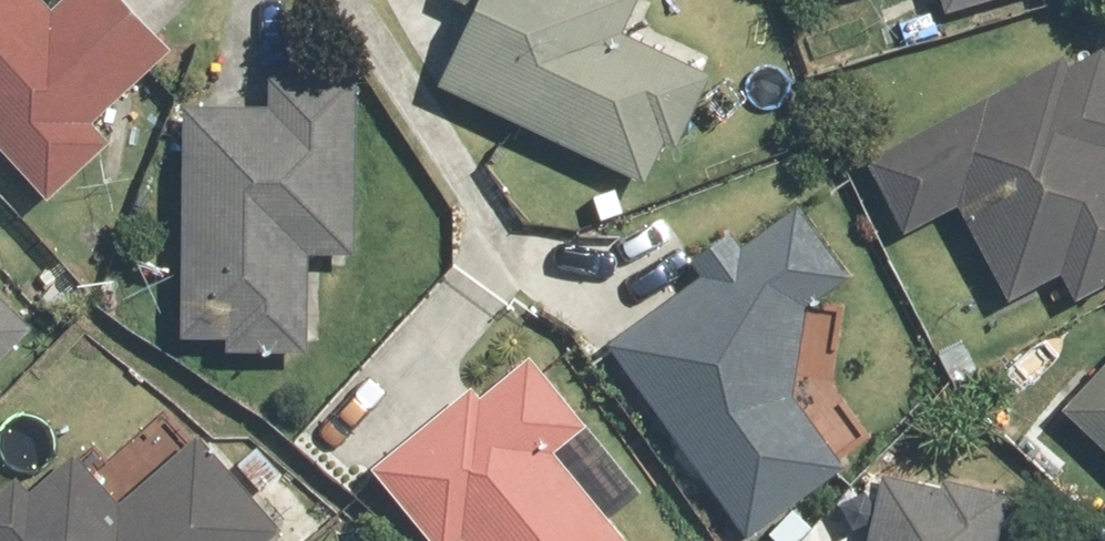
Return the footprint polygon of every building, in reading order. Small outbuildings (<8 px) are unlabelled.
[(56,11),(45,0),(0,0),(0,148),(49,202),(108,148),(88,125),(170,49),(124,0),(67,0),(56,11)] [(626,33),(641,0),(456,0),(477,9),(440,84),(639,183),(697,68),(626,33)] [(947,12),(991,0),(944,0),(947,12)] [(879,156),(915,229),(956,209),(1008,297),(1052,271),(1065,296),(1104,276),(1104,44),(879,156)] [(272,76),(272,106),(186,104),(182,329),(308,331),(309,252),(356,253),(360,78),(272,76)] [(700,273),(607,341),(654,407),(656,406),(750,534),(842,466),(791,396),(807,300),(843,275),(796,208),(701,275),(700,273)] [(0,297),(0,359),(31,327),(0,297)] [(458,535),(463,540),(623,540),(556,456),(595,425),(526,341),(373,464),(435,540),(451,540),(458,535)] [(1069,414),(1104,449),(1104,377),(1069,414)] [(74,455),(0,521),(0,540),(270,540),(280,532),(197,437),(119,505),(74,455)] [(1009,489),(892,463),(874,540),(998,540),(1009,489)]
